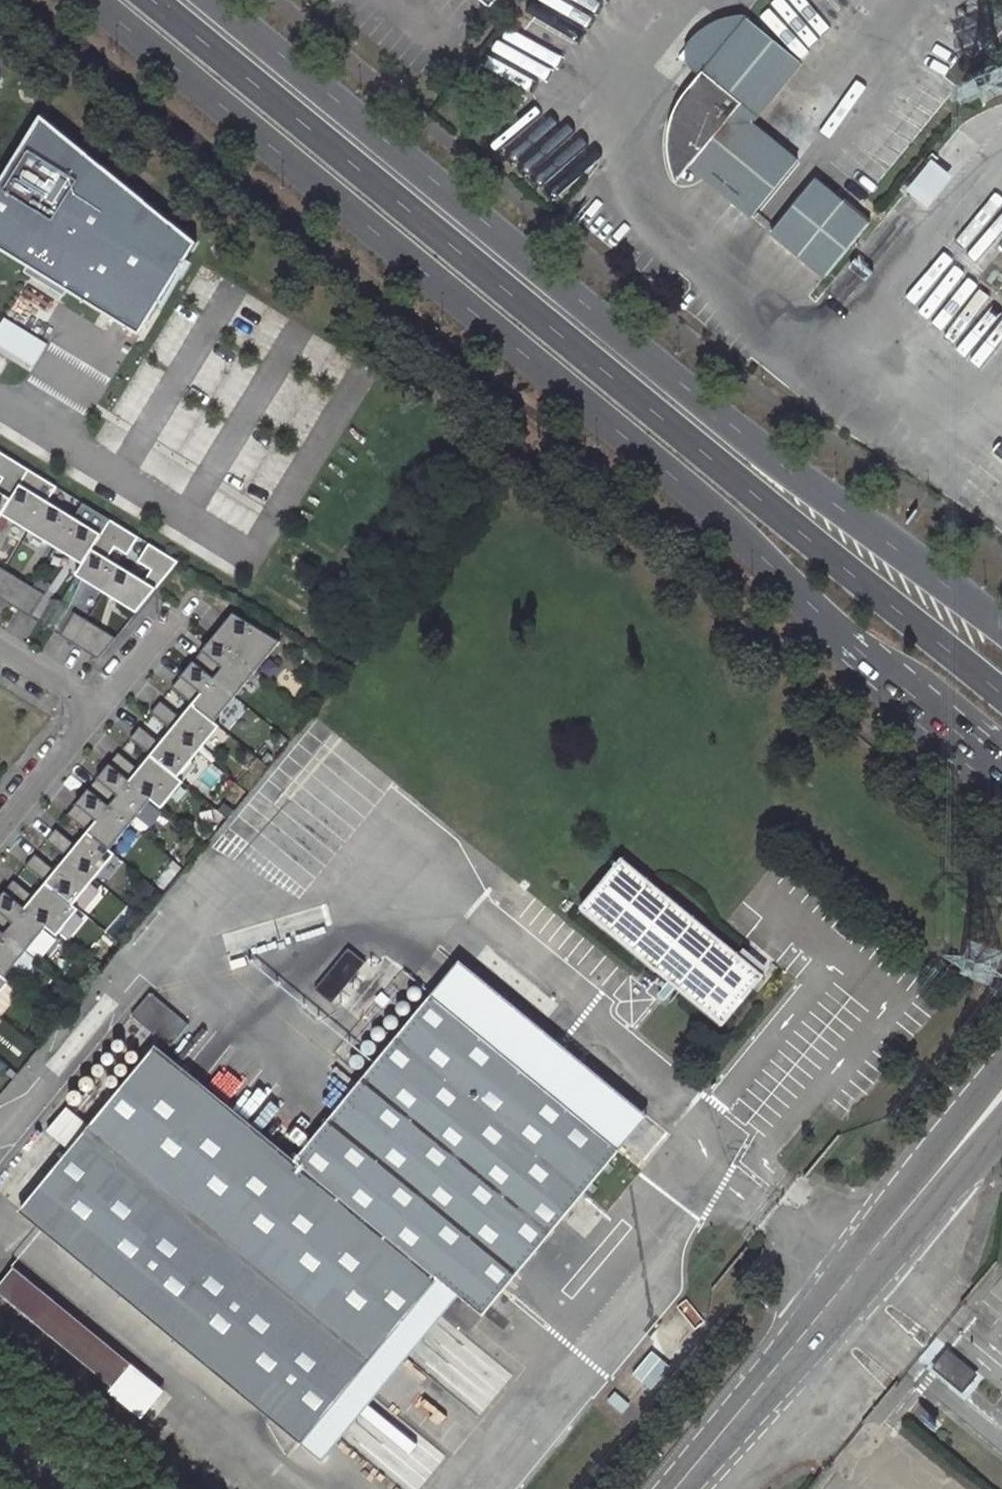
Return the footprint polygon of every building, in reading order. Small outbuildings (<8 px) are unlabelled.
[(803,64),(745,16),(744,15),(731,17),(719,20),(698,31),(687,45),(686,61),(694,71),(700,75),(687,91),(676,110),(671,124),(669,139),(668,150),(672,171),(677,183),(688,168),(753,219),(798,165),(752,127),(803,64)] [(118,339),(126,326),(141,335),(197,242),(42,116),(0,184),(0,266),(118,339)] [(910,194),(930,210),(954,178),(933,163),(910,194)] [(818,179),(773,234),(828,278),(873,224),(818,179)] [(0,328),(0,342),(36,364),(49,344),(6,318),(0,328)] [(3,453),(0,458),(0,474),(6,478),(0,487),(0,491),(13,499),(22,484),(31,470),(3,453)] [(49,501),(22,484),(13,499),(3,514),(31,531),(49,501)] [(3,514),(13,499),(0,491),(0,519),(3,514)] [(49,501),(31,531),(57,547),(76,518),(49,501)] [(103,535),(76,518),(57,547),(85,564),(94,549),(103,535)] [(94,549),(109,558),(116,547),(128,555),(139,537),(112,520),(103,535),(94,549)] [(152,570),(145,581),(158,589),(180,562),(151,544),(140,562),(152,570)] [(121,566),(109,558),(94,549),(85,564),(78,575),(105,592),(121,566)] [(158,589),(145,581),(121,566),(105,592),(138,612),(158,589)] [(7,570),(0,580),(0,597),(5,600),(19,577),(7,570)] [(19,577),(5,600),(19,609),(33,586),(19,577)] [(33,586),(19,609),(31,617),(45,594),(33,586)] [(76,612),(62,635),(74,643),(88,620),(76,612)] [(233,615),(214,635),(203,649),(222,665),(212,677),(193,661),(182,675),(202,692),(192,703),(213,721),(235,695),(256,670),(278,643),(233,615)] [(88,620),(74,643),(86,651),(100,628),(88,620)] [(100,628),(86,651),(100,659),(117,638),(100,628)] [(203,649),(193,661),(212,677),(222,665),(203,649)] [(192,703),(202,692),(182,675),(172,687),(192,703)] [(161,700),(151,712),(171,729),(181,717),(161,700)] [(181,717),(171,729),(160,743),(150,754),(177,777),(198,751),(220,726),(213,721),(192,703),(181,717)] [(150,754),(160,743),(140,726),(130,738),(150,754)] [(129,780),(138,768),(119,752),(109,763),(129,780)] [(119,795),(109,807),(88,789),(77,802),(98,819),(87,831),(109,849),(130,823),(151,798),(161,807),(183,781),(177,777),(150,754),(138,768),(129,780),(109,763),(98,777),(119,795)] [(109,807),(119,795),(98,777),(88,789),(109,807)] [(87,831),(98,819),(77,802),(67,814),(87,831)] [(66,857),(76,845),(55,829),(46,840),(66,857)] [(72,904),(93,879),(114,853),(109,849),(87,831),(76,845),(66,857),(55,871),(45,882),(72,904)] [(45,882),(55,871),(34,854),(25,866),(45,882)] [(625,861),(586,910),(724,1023),(764,974),(625,861)] [(24,908),(33,897),(13,880),(4,892),(24,908)] [(46,926),(56,935),(78,909),(72,904),(45,882),(33,897),(24,908),(4,892),(0,897),(0,910),(13,921),(3,934),(0,932),(0,974),(3,977),(24,951),(46,926)] [(3,934),(13,921),(0,910),(0,932),(3,934)] [(333,1000),(354,974),(338,961),(317,987),(333,1000)] [(650,1115),(466,961),(435,998),(620,1152),(650,1115)] [(9,982),(3,977),(0,974),(0,992),(9,982)] [(133,1014),(171,1046),(190,1022),(152,991),(133,1014)] [(435,998),(302,1157),(440,1276),(485,1313),(620,1152),(435,998)] [(440,1276),(302,1157),(163,1041),(24,1208),(303,1440),(440,1276)] [(17,1266),(0,1285),(0,1291),(132,1400),(151,1377),(17,1266)] [(975,1373),(947,1350),(935,1365),(963,1388),(975,1373)]
